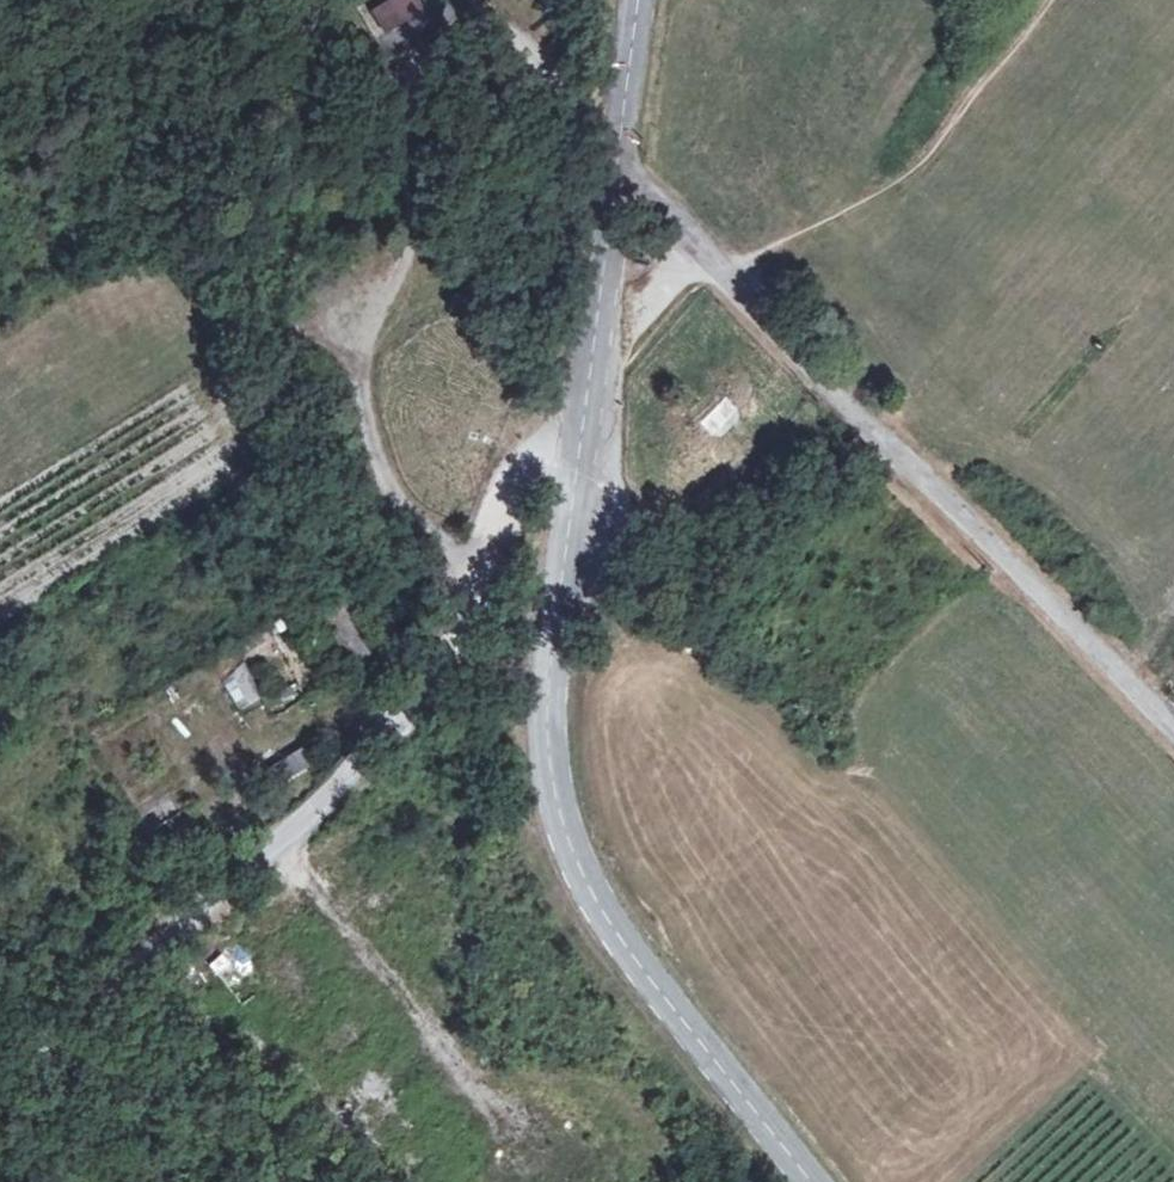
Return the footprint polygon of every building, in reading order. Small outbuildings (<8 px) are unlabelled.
[(371,5),(384,28),(424,5),(421,0),(379,0),(371,5)] [(411,23),(378,33),(383,51),(416,41),(411,23)] [(737,410),(726,399),(702,423),(713,434),(721,436),(732,425),(736,429),(742,424),(738,419),(737,410)] [(877,402),(873,408),(878,413),(883,408),(877,402)] [(303,750),(265,773),(274,786),(311,763),(303,750)] [(236,946),(210,959),(230,1001),(257,989),(236,946)]
